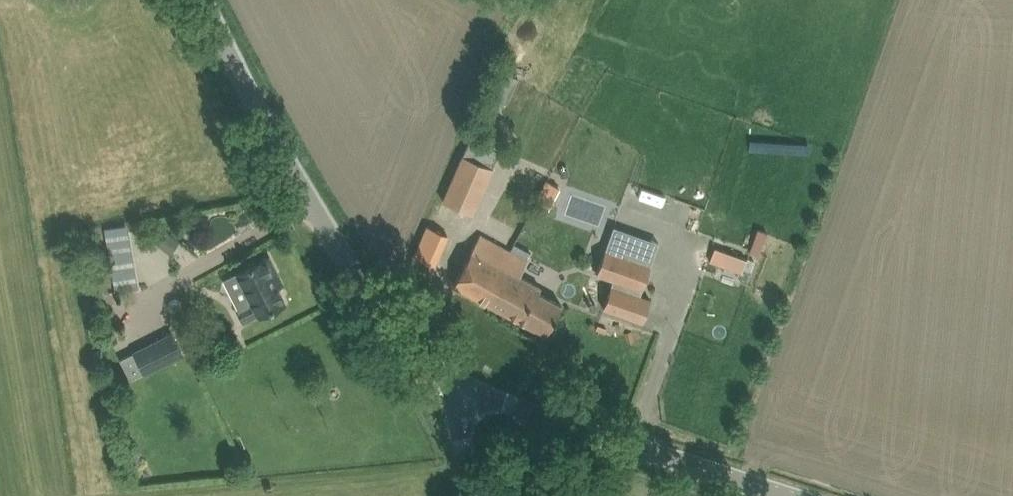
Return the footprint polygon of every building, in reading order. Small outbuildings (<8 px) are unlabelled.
[(443,201),(472,213),(493,167),(464,154),(443,201)] [(426,225),(413,253),(436,263),(448,234),(426,225)] [(153,241),(170,254),(181,240),(164,227),(153,241)] [(757,227),(750,250),(760,253),(767,231),(757,227)] [(462,266),(453,284),(481,299),(545,334),(555,316),(561,303),(538,291),(540,286),(519,275),(500,264),(508,249),(480,234),(462,266)] [(710,260),(741,272),(747,258),(715,246),(710,260)] [(605,308),(643,321),(650,299),(637,294),(639,288),(642,289),(651,262),(606,247),(597,274),(615,280),(605,308)] [(112,271),(135,267),(133,254),(110,258),(112,271)] [(267,255),(237,270),(253,301),(237,308),(244,321),(259,313),(259,314),(284,301),(270,273),(275,270),(267,255)] [(119,358),(130,380),(184,352),(172,330),(119,358)] [(331,451),(346,453),(348,445),(332,442),(331,451)]
